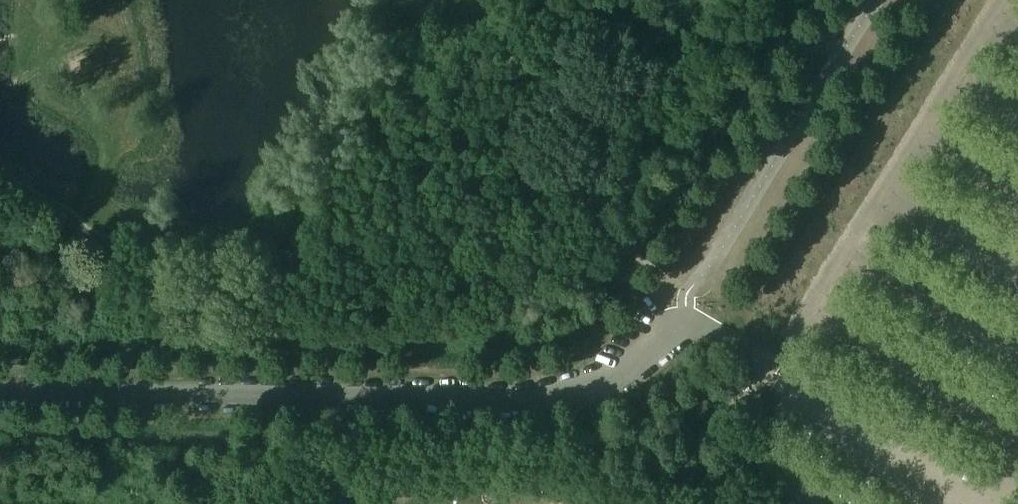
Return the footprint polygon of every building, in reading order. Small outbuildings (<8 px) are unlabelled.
[(616,449),(609,451),(611,458),(618,456),(616,449)]
